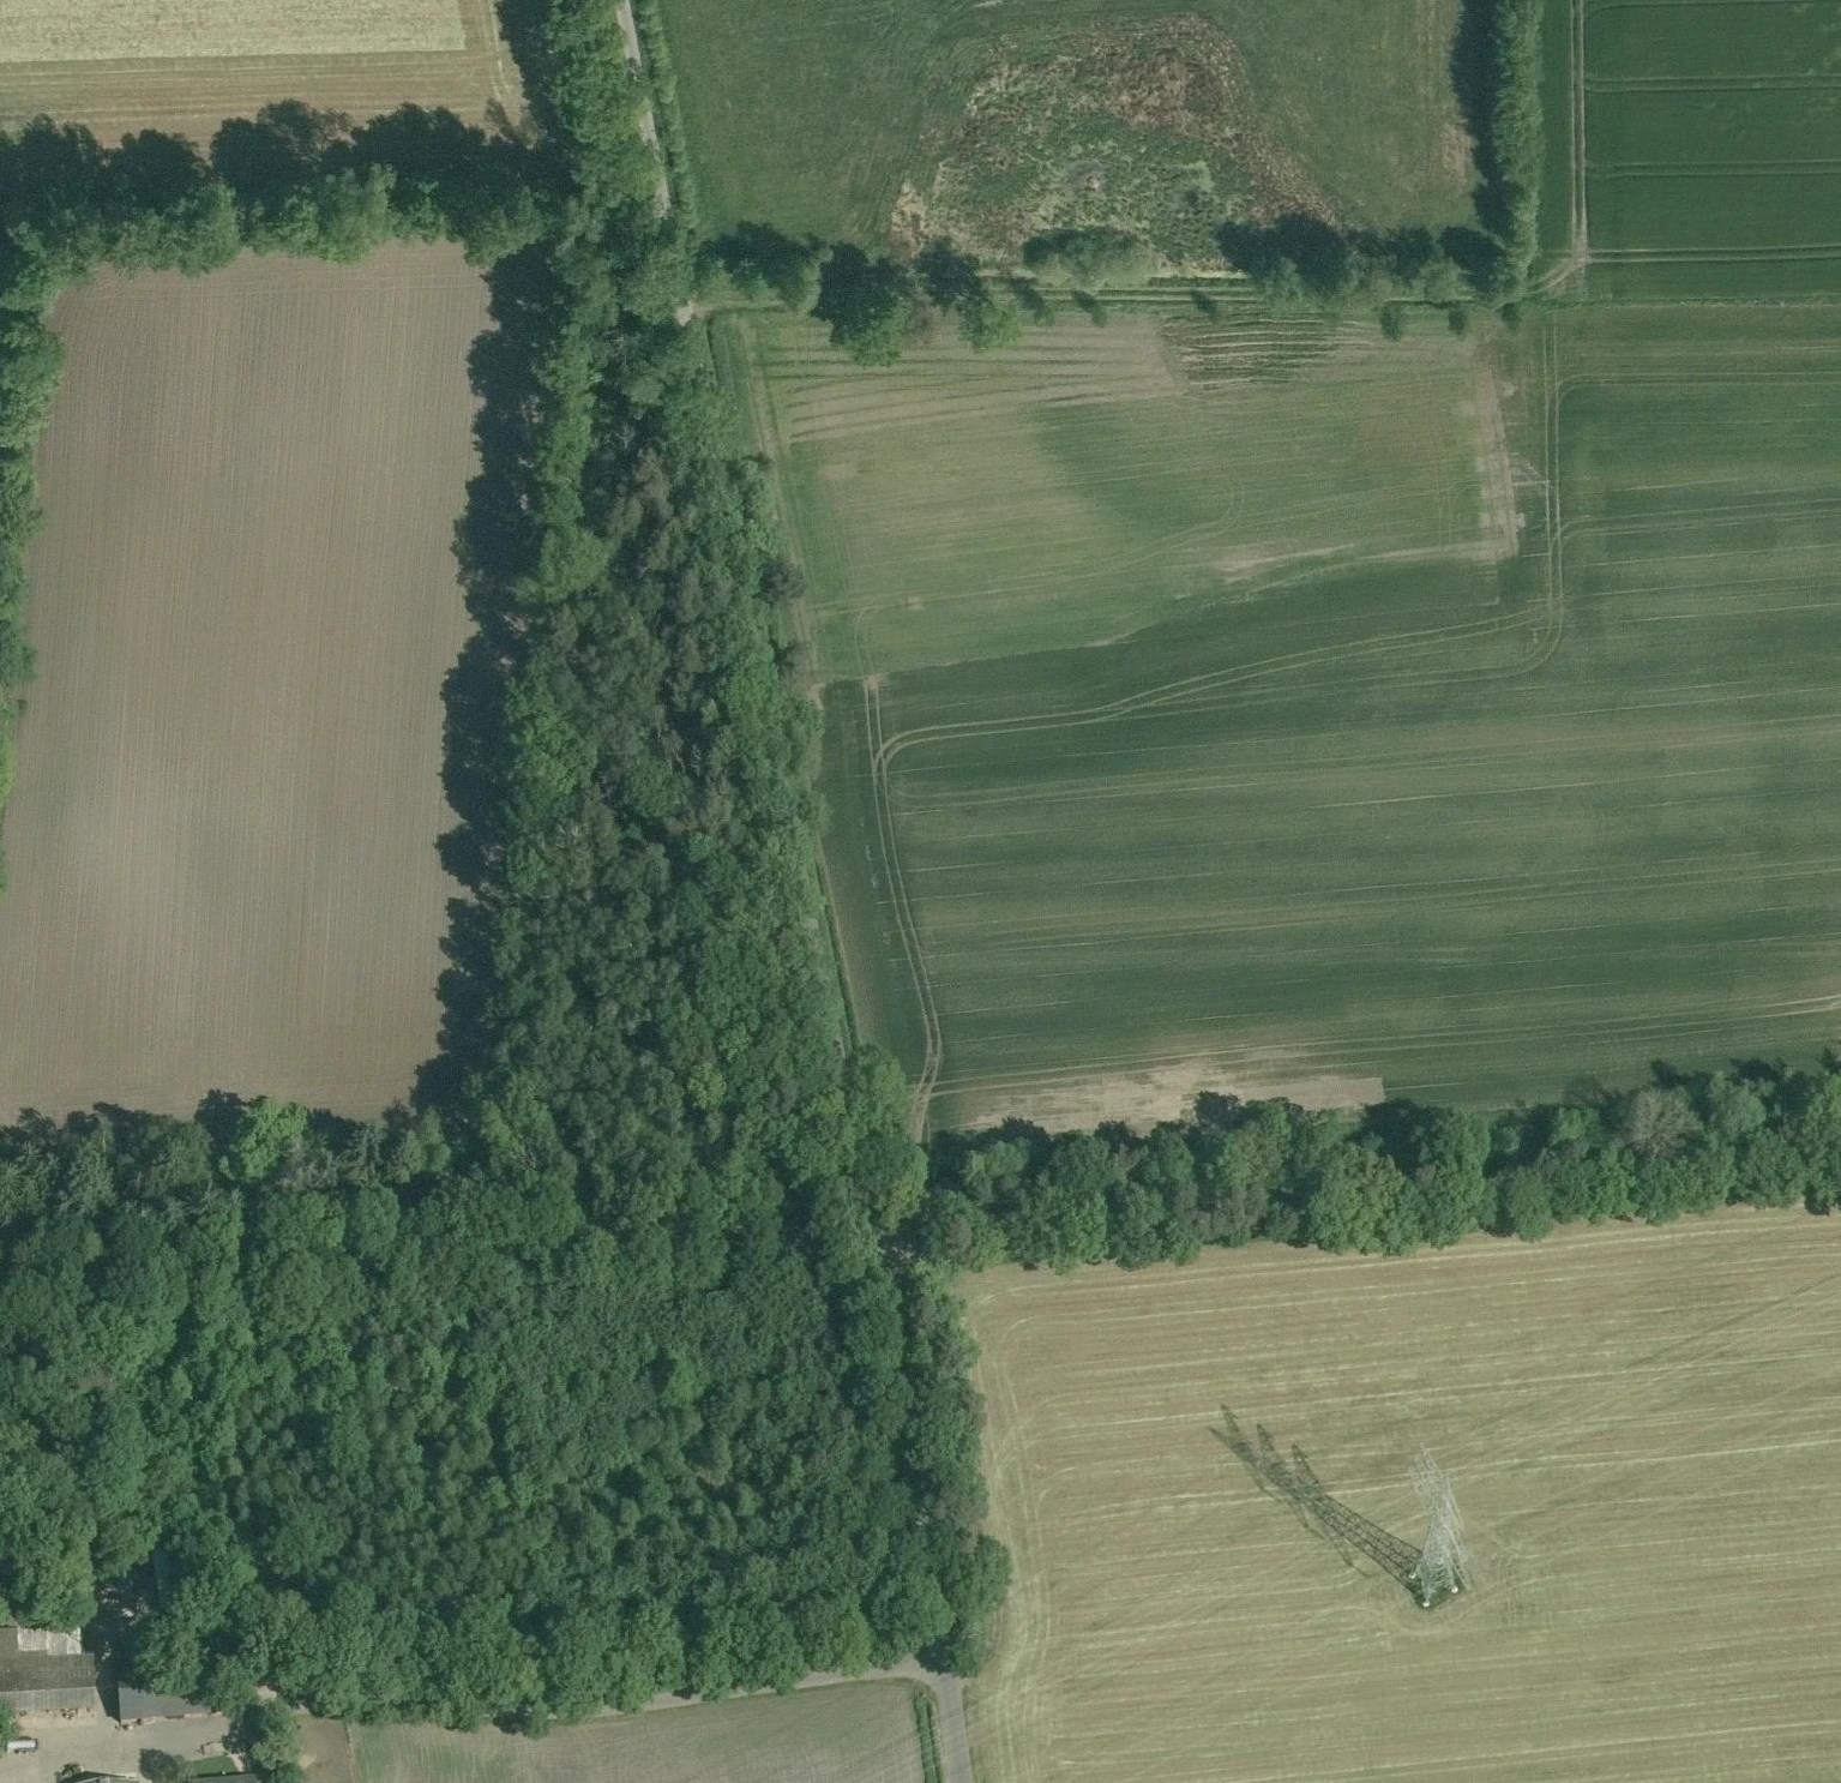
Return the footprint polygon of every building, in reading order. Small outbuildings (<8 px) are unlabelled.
[(158,1551),(161,1602),(189,1600),(186,1549),(158,1551)] [(0,1668),(0,1720),(96,1714),(96,1699),(94,1663),(0,1668)] [(138,1671),(117,1673),(121,1725),(224,1716),(220,1664),(138,1671)]
